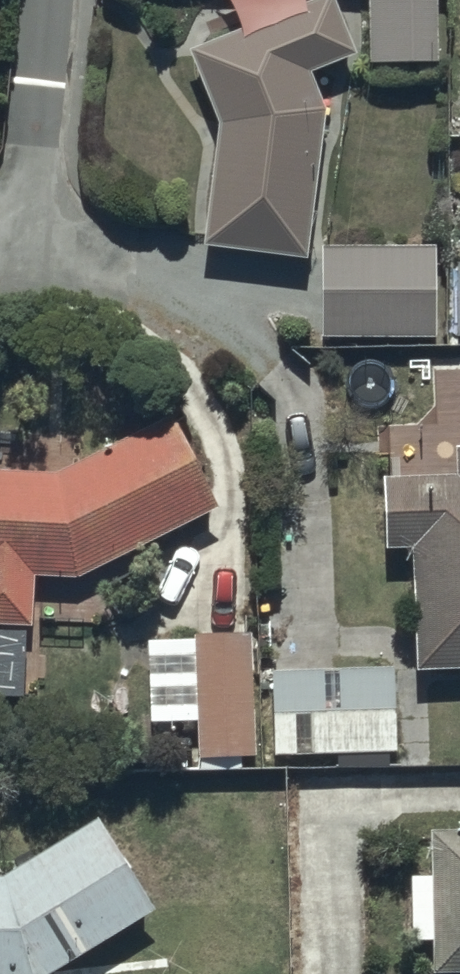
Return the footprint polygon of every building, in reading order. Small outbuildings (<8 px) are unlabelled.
[(176,55),(206,128),(191,249),(297,264),(311,112),(297,74),(344,56),(322,0),(321,0),(176,55)] [(356,69),(423,68),(423,63),(434,63),(433,0),(355,0),(356,69)] [(430,249),(310,249),(310,344),(424,344),(424,337),(430,337),(430,249)] [(446,265),(445,341),(459,342),(459,266),(446,265)] [(0,477),(0,629),(19,630),(20,579),(69,581),(201,514),(158,421),(41,480),(0,477)] [(368,482),(371,556),(399,555),(404,678),(459,676),(459,452),(440,453),(442,479),(368,482)] [(247,653),(184,653),(185,764),(247,764),(247,653)] [(260,673),(261,759),(277,759),(277,772),(334,772),(333,758),(392,757),(391,671),(260,673)] [(142,915),(93,821),(19,866),(19,860),(0,860),(0,973),(49,973),(142,915)] [(418,973),(459,973),(459,834),(416,834),(417,881),(399,881),(400,947),(418,947),(418,973)]
